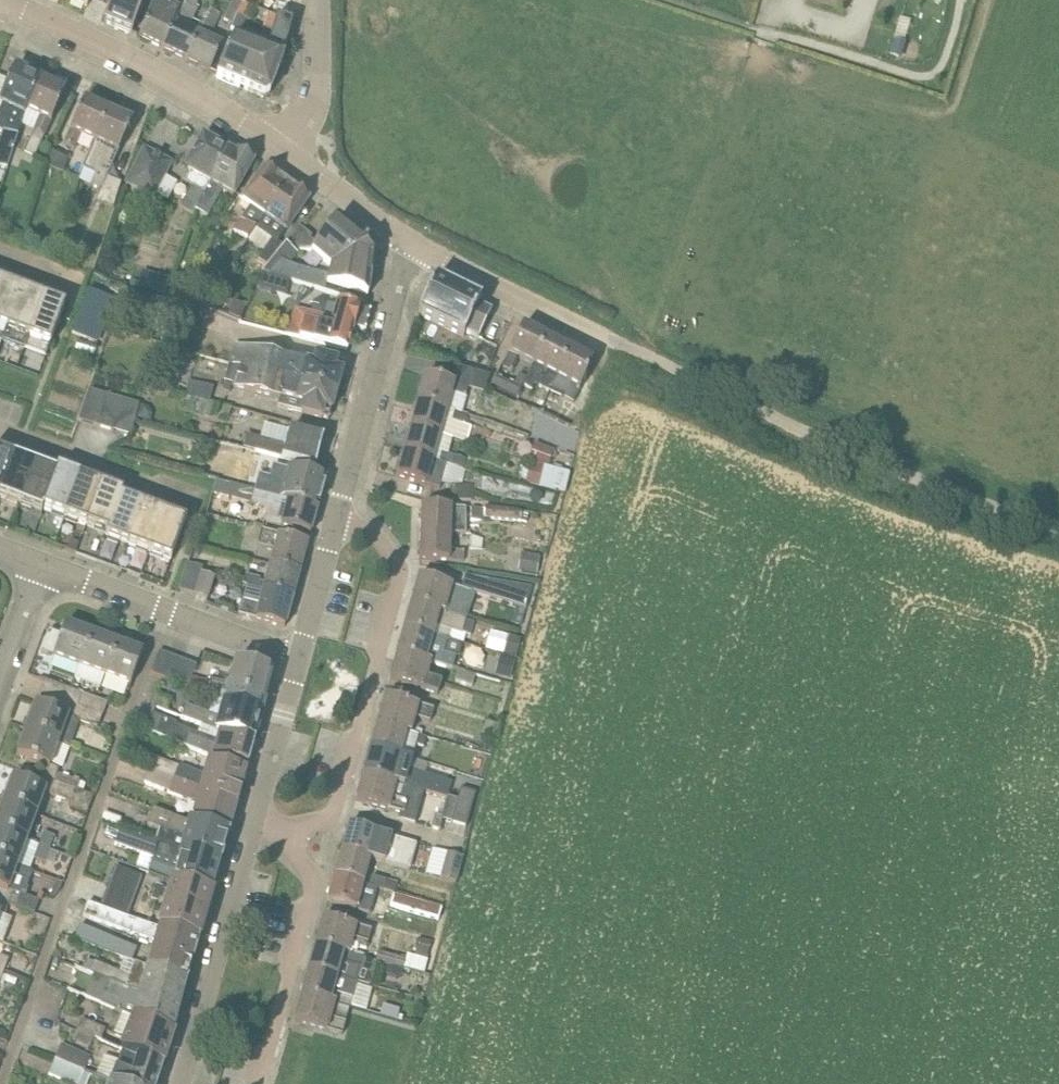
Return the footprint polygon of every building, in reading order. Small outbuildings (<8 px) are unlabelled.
[(132,34),(146,0),(99,0),(111,5),(104,22),(132,34)] [(182,11),(160,0),(157,0),(139,37),(162,49),(182,11)] [(188,29),(198,9),(195,8),(199,0),(186,0),(182,11),(162,49),(186,60),(199,34),(188,29)] [(243,2),(238,0),(232,0),(224,19),(232,26),(237,15),(243,2)] [(256,8),(243,2),(237,15),(250,21),(256,8)] [(209,33),(216,20),(220,12),(211,8),(199,34),(186,60),(210,71),(222,46),(204,37),(207,32),(209,33)] [(270,94),(283,58),(291,23),(276,17),(272,34),(268,51),(262,48),(242,39),(250,21),(237,15),(232,26),(231,29),(236,31),(216,77),(264,97),(270,94)] [(272,34),(266,31),(262,48),(268,51),(272,34)] [(895,40),(890,54),(901,57),(905,43),(895,40)] [(41,79),(15,67),(0,99),(0,103),(2,104),(0,109),(0,129),(5,131),(0,145),(0,165),(7,167),(24,113),(26,110),(41,79)] [(36,155),(65,91),(41,79),(26,110),(40,117),(34,130),(25,150),(36,155)] [(94,141),(109,111),(84,100),(64,144),(59,153),(69,158),(81,134),(94,141)] [(107,176),(132,122),(109,111),(94,141),(82,168),(95,174),(92,182),(102,187),(96,200),(114,207),(122,183),(107,176)] [(195,208),(228,151),(202,137),(186,167),(188,169),(181,180),(192,186),(180,206),(193,213),(195,208)] [(69,158),(59,153),(64,144),(56,140),(51,165),(64,171),(69,158)] [(125,183),(154,198),(173,162),(144,146),(125,183)] [(234,197),(253,162),(237,153),(236,156),(228,151),(195,208),(208,215),(222,190),(234,197)] [(255,228),(286,184),(264,168),(241,200),(250,206),(242,218),(243,219),(235,231),(247,240),(247,239),(255,228)] [(286,184),(255,228),(271,239),(276,243),(308,199),(286,184)] [(331,265),(369,251),(366,244),(337,220),(318,245),(310,238),(312,236),(301,226),(284,246),(296,253),(299,249),(300,250),(314,250),(313,251),(331,265)] [(66,236),(59,251),(72,257),(79,243),(66,236)] [(263,251),(257,259),(268,266),(283,247),(276,243),(271,239),(263,251)] [(296,253),(284,246),(283,247),(268,266),(262,273),(274,277),(355,299),(357,293),(367,296),(372,258),(369,251),(331,265),(332,266),(330,276),(299,267),(289,264),(299,254),(297,253),(300,250),(299,249),(296,253)] [(272,284),(274,277),(262,273),(258,287),(265,289),(272,284)] [(483,331),(491,311),(478,305),(481,300),(435,278),(418,314),(464,337),(466,332),(479,338),(483,331)] [(22,290),(1,282),(0,284),(0,340),(3,341),(22,290)] [(140,293),(165,300),(168,290),(157,287),(156,289),(143,285),(140,293)] [(24,349),(43,298),(22,290),(3,341),(24,349)] [(73,332),(98,341),(114,300),(89,290),(73,332)] [(215,311),(220,301),(207,295),(202,306),(215,311)] [(50,345),(65,306),(43,298),(24,349),(46,356),(50,345)] [(240,319),(246,305),(233,300),(227,314),(240,319)] [(365,331),(370,312),(338,303),(334,318),(295,308),(284,334),(347,350),(353,328),(365,331)] [(546,338),(522,327),(503,367),(511,371),(518,358),(533,365),(546,338)] [(533,365),(546,371),(540,384),(550,389),(569,350),(546,338),(533,365)] [(293,352),(291,359),(234,344),(229,363),(335,392),(343,365),(293,352)] [(550,389),(574,400),(593,361),(569,350),(550,389)] [(328,419),(335,392),(229,363),(224,381),(232,383),(232,385),(234,386),(234,388),(279,400),(277,406),(328,419)] [(484,389),(490,377),(460,368),(456,385),(446,382),(425,376),(418,401),(454,411),(468,415),(468,414),(462,412),(467,398),(466,397),(468,388),(483,393),(484,389)] [(513,385),(522,389),(523,385),(527,378),(518,374),(513,385)] [(491,385),(518,398),(518,397),(522,389),(513,385),(495,376),(491,385)] [(523,385),(533,389),(536,382),(527,378),(523,385)] [(213,388),(189,380),(184,393),(209,400),(213,388)] [(95,425),(105,394),(89,390),(78,420),(95,425)] [(114,431),(123,399),(105,394),(95,425),(114,431)] [(446,419),(452,421),(454,411),(418,401),(411,426),(441,434),(446,419)] [(153,414),(148,404),(140,404),(136,418),(150,423),(153,414)] [(468,415),(454,411),(452,421),(465,424),(468,415)] [(434,459),(441,434),(411,426),(404,451),(434,459)] [(315,468),(323,439),(288,430),(284,445),(277,443),(274,456),(315,468)] [(243,448),(274,456),(277,443),(247,435),(243,448)] [(532,462),(548,467),(553,450),(538,445),(532,462)] [(441,488),(446,463),(439,461),(434,460),(434,459),(404,451),(397,476),(427,485),(427,484),(441,488)] [(451,464),(454,455),(441,451),(439,461),(446,463),(451,464)] [(13,456),(0,452),(0,491),(13,456)] [(454,455),(451,464),(462,467),(465,458),(454,455)] [(34,464),(13,456),(0,491),(0,497),(19,504),(34,464)] [(563,471),(548,467),(532,462),(529,472),(541,475),(538,486),(559,491),(564,472),(563,471)] [(41,512),(57,468),(56,472),(34,464),(19,504),(41,512)] [(63,521),(79,477),(57,468),(41,512),(63,521)] [(317,508),(325,479),(288,469),(283,486),(271,483),(272,479),(260,475),(255,491),(317,508)] [(84,529),(101,485),(79,477),(63,521),(84,529)] [(227,497),(231,484),(216,480),(213,493),(227,497)] [(450,499),(472,499),(473,484),(451,484),(450,499)] [(106,537),(123,493),(101,485),(84,529),(106,537)] [(533,502),(541,501),(542,495),(537,490),(530,491),(529,497),(533,502)] [(317,508),(255,491),(254,491),(251,502),(267,506),(264,521),(310,534),(317,508)] [(128,545),(143,505),(121,497),(123,493),(106,537),(128,545)] [(149,553),(164,513),(143,505),(128,545),(149,553)] [(466,533),(466,507),(421,506),(420,532),(450,533),(466,533)] [(521,522),(522,511),(485,506),(485,519),(521,522)] [(482,508),(481,508),(471,507),(471,520),(481,520),(482,508)] [(186,521),(185,521),(164,513),(149,553),(171,561),(186,521)] [(299,572),(307,543),(261,530),(257,546),(274,551),(271,564),(299,572)] [(466,534),(466,533),(450,533),(420,532),(419,559),(465,560),(465,550),(451,550),(451,534),(466,534)] [(485,538),(476,536),(471,535),(471,548),(484,549),(485,538)] [(70,538),(66,548),(75,551),(78,541),(70,538)] [(520,552),(517,572),(536,575),(540,555),(520,552)] [(194,594),(201,573),(203,567),(188,562),(179,589),(194,594)] [(293,597),(299,572),(271,564),(265,584),(259,582),(260,579),(245,575),(243,584),(264,590),(293,597)] [(194,594),(207,599),(215,577),(201,573),(194,594)] [(419,576),(411,603),(463,618),(470,592),(517,605),(526,608),(527,608),(533,586),(465,575),(461,588),(419,576)] [(285,627),(293,597),(264,590),(260,604),(243,599),(239,614),(238,614),(285,627)] [(467,621),(467,620),(463,618),(411,603),(404,628),(434,637),(437,626),(472,636),(475,623),(467,621)] [(79,666),(91,633),(65,624),(60,637),(47,632),(40,652),(79,666)] [(446,640),(434,637),(404,628),(397,653),(432,662),(453,666),(456,654),(444,651),(446,640)] [(104,675),(116,642),(91,633),(79,666),(104,675)] [(517,657),(522,639),(508,635),(503,653),(517,657)] [(143,652),(142,652),(116,642),(104,675),(130,685),(143,652)] [(163,678),(171,655),(158,651),(150,674),(163,678)] [(428,677),(432,662),(397,653),(390,680),(411,686),(424,690),(439,694),(443,682),(428,677)] [(176,683),(184,660),(171,655),(163,678),(176,683)] [(515,659),(499,655),(494,674),(510,678),(515,659)] [(188,688),(191,680),(197,665),(184,660),(176,683),(188,688)] [(262,712),(272,674),(234,663),(228,686),(206,680),(205,684),(191,680),(188,688),(203,693),(202,694),(223,702),(262,712)] [(71,703),(76,691),(45,680),(40,692),(71,703)] [(151,705),(167,711),(172,698),(168,697),(170,692),(164,690),(162,695),(156,692),(151,705)] [(102,715),(79,706),(84,694),(76,691),(71,703),(73,703),(70,710),(76,712),(74,719),(80,721),(80,720),(98,727),(102,715)] [(73,703),(71,703),(40,692),(36,704),(35,704),(26,729),(59,742),(70,746),(80,721),(74,719),(76,712),(70,710),(73,703)] [(79,706),(102,715),(107,702),(84,694),(79,706)] [(433,710),(406,702),(385,696),(377,723),(412,733),(416,717),(430,721),(433,710)] [(253,741),(262,712),(223,702),(219,718),(186,706),(181,717),(215,731),(220,732),(253,741)] [(175,725),(176,723),(152,713),(145,731),(209,756),(247,766),(253,741),(220,732),(218,741),(175,725)] [(412,734),(412,733),(377,723),(370,748),(413,760),(414,759),(413,759),(416,745),(424,747),(427,738),(412,734)] [(50,765),(59,742),(26,729),(17,755),(45,766),(41,776),(55,781),(58,774),(59,769),(50,765)] [(410,770),(413,760),(370,748),(363,773),(421,789),(448,796),(449,796),(453,783),(410,770)] [(203,780),(198,774),(154,757),(149,769),(174,779),(199,790),(237,800),(245,772),(207,762),(203,780)] [(230,827),(237,800),(199,790),(174,779),(149,769),(144,782),(192,801),(197,800),(192,817),(230,827)] [(396,818),(412,823),(421,789),(363,773),(356,800),(397,812),(396,818)] [(58,774),(55,781),(75,789),(77,790),(79,782),(58,774)] [(75,789),(55,781),(41,776),(37,787),(13,778),(3,803),(36,815),(44,792),(50,794),(70,802),(75,789)] [(458,799),(473,804),(476,793),(461,788),(458,799)] [(447,797),(441,818),(442,818),(441,819),(451,822),(458,799),(449,796),(448,796),(447,797)] [(466,826),(473,804),(458,799),(451,822),(466,826)] [(36,815),(3,803),(0,812),(0,831),(26,841),(36,815)] [(220,862),(228,833),(187,821),(154,808),(148,824),(160,829),(155,843),(157,843),(220,862)] [(121,819),(103,812),(100,821),(118,828),(121,819)] [(438,830),(441,819),(442,818),(441,818),(434,816),(431,828),(438,830)] [(391,838),(370,831),(349,825),(342,850),(372,859),(372,858),(409,869),(417,843),(392,836),(391,838)] [(115,844),(153,858),(157,843),(155,843),(120,830),(115,844)] [(26,841),(0,831),(0,860),(33,872),(17,866),(26,841)] [(39,846),(49,850),(54,836),(44,832),(39,846)] [(212,892),(220,862),(157,843),(153,858),(148,872),(172,881),(172,882),(212,892)] [(45,862),(49,850),(39,846),(34,858),(45,862)] [(365,884),(372,859),(342,850),(335,875),(365,884)] [(463,858),(461,857),(441,851),(434,875),(457,882),(463,858)] [(57,853),(54,862),(65,866),(68,857),(57,853)] [(33,872),(0,860),(0,901),(8,904),(34,914),(39,900),(26,895),(28,889),(27,888),(33,872)] [(127,918),(142,877),(116,867),(101,908),(127,918)] [(369,885),(365,884),(335,875),(327,901),(387,916),(390,906),(439,921),(443,907),(395,893),(369,885)] [(372,876),(369,885),(395,893),(398,883),(372,876)] [(198,941),(212,892),(172,882),(159,929),(198,941)] [(8,904),(0,901),(0,916),(3,918),(8,904)] [(127,918),(101,908),(87,903),(82,916),(156,942),(148,969),(186,984),(198,941),(159,929),(127,918)] [(355,926),(323,917),(315,944),(346,953),(349,944),(366,949),(371,931),(355,926)] [(132,962),(137,949),(80,926),(74,939),(132,962)] [(415,949),(428,953),(432,941),(418,937),(415,949)] [(315,944),(308,969),(355,982),(359,967),(361,968),(362,965),(363,965),(364,958),(347,954),(346,953),(315,944)] [(428,960),(428,959),(408,954),(407,959),(379,951),(377,961),(405,967),(425,972),(428,960)] [(4,973),(9,959),(0,956),(0,971),(4,973)] [(109,980),(126,987),(129,977),(92,963),(89,972),(109,980)] [(133,963),(129,977),(126,987),(179,1010),(186,984),(148,969),(133,963)] [(384,964),(381,973),(400,978),(402,969),(384,964)] [(355,982),(308,969),(301,994),(350,1007),(352,1008),(359,983),(355,982)] [(126,987),(109,980),(101,1003),(115,1010),(131,1017),(173,1033),(179,1010),(126,987)] [(342,1035),(350,1007),(301,994),(294,1021),(328,1030),(342,1035)] [(382,1004),(379,1015),(397,1020),(400,1008),(382,1004)] [(162,1067),(173,1033),(131,1017),(118,1049),(162,1067)] [(94,1038),(100,1041),(105,1029),(81,1019),(76,1030),(94,1038)] [(76,1030),(71,1042),(89,1050),(94,1038),(76,1030)] [(84,1071),(90,1057),(61,1045),(55,1059),(84,1071)] [(162,1067),(118,1049),(118,1050),(122,1051),(109,1083),(110,1083),(156,1083),(162,1067)] [(84,1071),(55,1059),(49,1074),(72,1083),(87,1083),(91,1075),(84,1071)]
